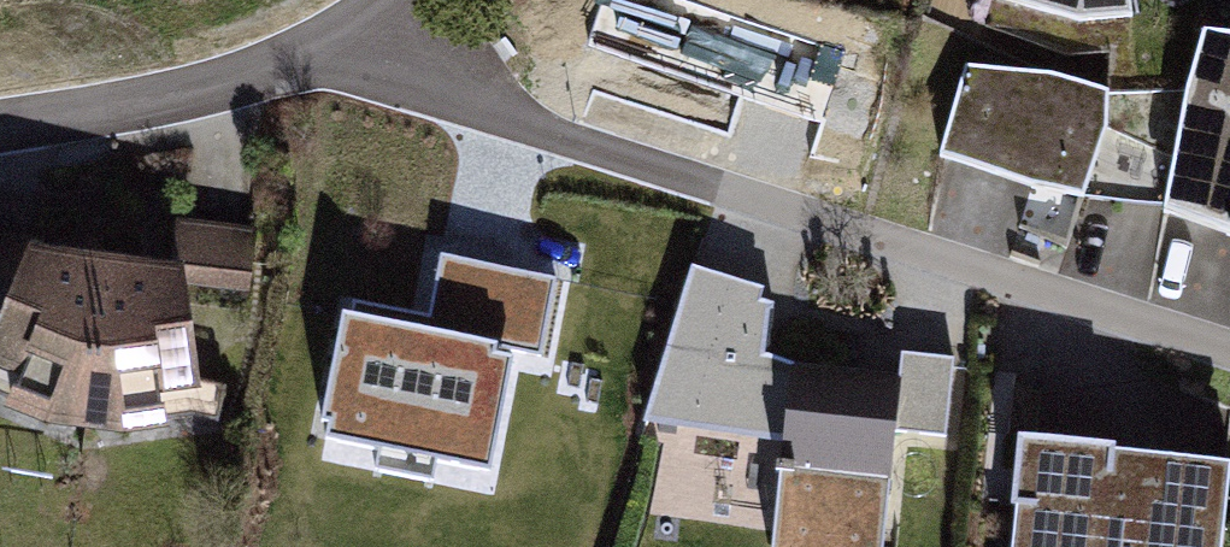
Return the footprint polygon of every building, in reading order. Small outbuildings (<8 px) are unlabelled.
[(1074,23),(1130,12),(1129,0),(996,0),(1074,23)] [(1161,221),(1229,246),(1229,40),(1201,37),(1176,120),(1161,221)] [(1047,80),(963,73),(932,167),(1077,202),(1103,145),(1107,99),(1047,80)] [(78,435),(134,436),(202,413),(182,295),(255,302),(262,235),(179,228),(172,265),(106,255),(78,435)] [(78,435),(106,255),(26,241),(0,237),(0,280),(1,280),(0,285),(0,402),(18,420),(78,435)] [(558,286),(350,240),(309,428),(455,460),(474,375),(645,413),(673,287),(563,263),(558,286)] [(762,290),(679,273),(643,431),(774,450),(769,538),(882,545),(906,384),(777,365),(751,361),(762,290)] [(1006,471),(1000,546),(1212,546),(1216,488),(1006,471)]
